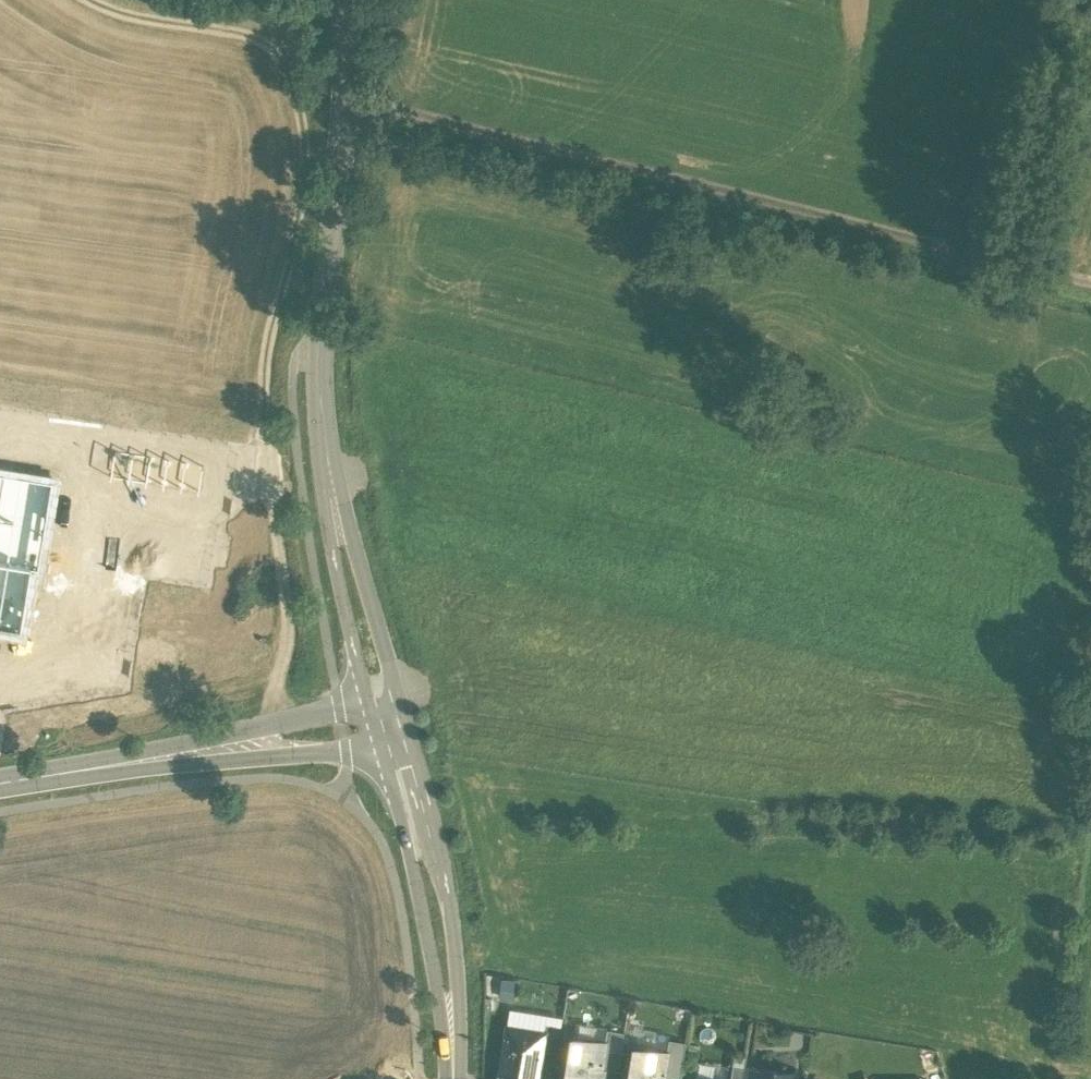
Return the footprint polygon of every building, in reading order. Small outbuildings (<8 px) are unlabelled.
[(205,465),(115,450),(110,477),(201,491),(205,465)] [(20,631),(29,569),(38,570),(53,480),(0,471),(0,628),(20,631)] [(547,1022),(545,1032),(541,1061),(549,1063),(554,1025),(547,1022)] [(510,1027),(501,1078),(538,1078),(541,1061),(545,1032),(510,1027)] [(626,1032),(609,1029),(607,1042),(610,1043),(606,1069),(620,1071),(626,1032)] [(567,1078),(605,1078),(606,1069),(610,1043),(607,1042),(574,1037),(567,1078)] [(671,1039),(669,1052),(672,1053),(668,1078),(675,1078),(682,1078),(688,1042),(671,1039)] [(637,1047),(632,1078),(668,1078),(672,1053),(669,1052),(637,1047)] [(735,1054),(731,1078),(745,1078),(747,1065),(748,1056),(735,1054)] [(702,1062),(701,1074),(728,1075),(728,1064),(702,1062)] [(747,1065),(745,1078),(760,1078),(762,1067),(747,1065)] [(760,1078),(796,1078),(797,1073),(762,1067),(760,1078)]
